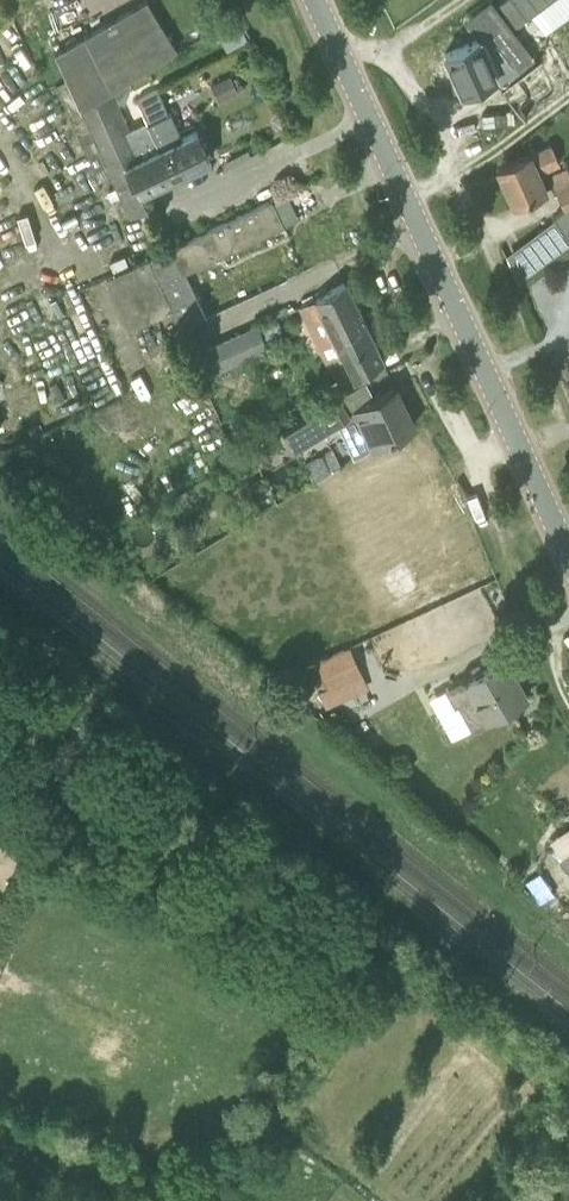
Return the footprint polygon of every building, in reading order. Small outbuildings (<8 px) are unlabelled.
[(56,51),(68,78),(67,79),(81,111),(112,92),(113,94),(178,49),(147,0),(56,51)] [(483,1),(501,23),(529,0),(484,0),(483,1)] [(242,21),(237,12),(237,11),(226,16),(232,27),(242,21)] [(231,33),(225,24),(211,32),(217,43),(221,41),(220,39),(231,33)] [(447,55),(464,90),(494,77),(486,58),(505,49),(497,31),(477,41),(476,40),(447,55)] [(130,131),(113,94),(112,92),(81,111),(67,79),(54,84),(100,180),(112,174),(118,186),(133,179),(127,165),(146,156),(134,129),(130,131)] [(229,134),(253,122),(248,112),(224,123),(229,134)] [(198,124),(180,132),(173,122),(163,118),(149,124),(156,139),(155,140),(160,149),(173,178),(214,156),(198,124)] [(140,194),(173,178),(160,149),(155,140),(156,139),(149,124),(147,124),(146,123),(134,129),(146,156),(127,165),(133,179),(140,194)] [(550,145),(548,146),(528,155),(527,154),(499,169),(515,204),(545,190),(537,172),(558,162),(550,145)] [(147,208),(140,194),(133,179),(118,186),(131,215),(147,208)] [(565,215),(568,213),(568,179),(553,187),(565,215)] [(186,274),(285,226),(273,200),(149,259),(172,310),(181,330),(208,319),(186,274)] [(507,253),(520,280),(568,243),(568,237),(556,217),(507,253)] [(128,330),(172,310),(149,259),(106,280),(128,330)] [(355,378),(385,364),(346,282),(314,299),(318,308),(292,321),(309,354),(312,352),(317,363),(341,351),(355,378)] [(258,324),(259,326),(264,338),(282,330),(276,316),(258,324)] [(192,358),(201,378),(268,347),(259,326),(225,342),(192,358)] [(351,409),(371,452),(405,436),(418,429),(398,387),(351,409)] [(349,417),(338,398),(284,430),(296,450),(349,417)] [(281,431),(276,420),(266,425),(271,436),(281,431)] [(333,449),(305,465),(314,480),(342,465),(333,449)] [(458,529),(412,546),(426,584),(472,567),(458,529)] [(350,648),(317,662),(307,665),(317,691),(320,690),(321,691),(327,708),(370,691),(350,648)] [(452,738),(527,697),(506,660),(468,681),(465,675),(463,676),(464,679),(430,697),(452,738)] [(539,874),(525,883),(540,906),(554,896),(539,874)]
